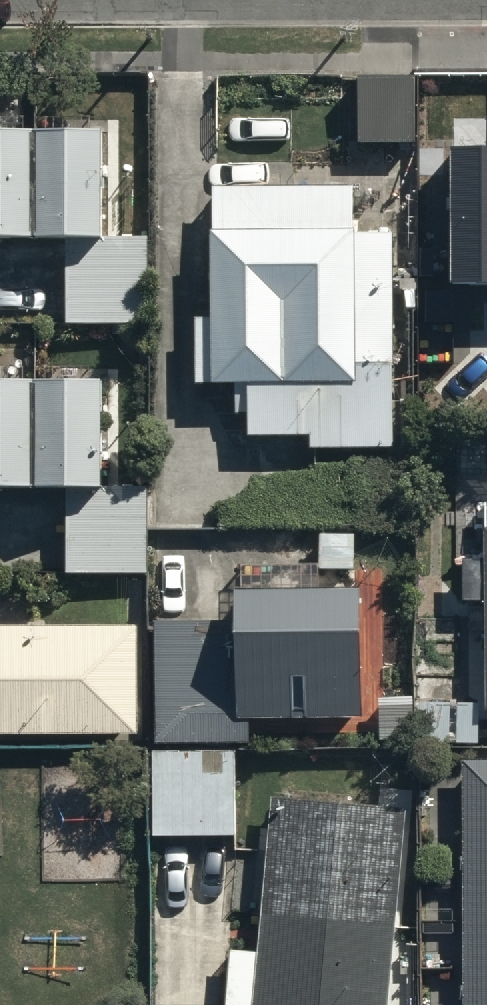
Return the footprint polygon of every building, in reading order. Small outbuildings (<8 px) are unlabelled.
[(412,77),(358,77),(359,139),(412,138),(412,77)] [(0,124),(0,228),(101,227),(101,124),(0,124)] [(453,149),(453,286),(486,286),(486,149),(453,149)] [(393,230),(353,229),(353,182),(211,182),(211,310),(196,310),(196,377),(212,377),(211,382),(235,382),(235,403),(249,403),(249,433),(310,434),(309,444),(392,444),(393,230)] [(148,244),(69,243),(69,316),(147,316),(148,244)] [(0,376),(0,481),(104,481),(104,376),(0,376)] [(148,502),(70,502),(70,571),(149,571),(148,502)] [(252,713),(364,710),(361,584),(234,586),(235,612),(161,614),(163,739),(252,737),(252,713)] [(139,732),(140,624),(0,623),(0,731),(139,732)] [(463,756),(464,1004),(486,1004),(486,755),(463,756)] [(228,1004),(388,1004),(405,806),(274,795),(261,948),(232,945),(227,1004),(228,1004)]
